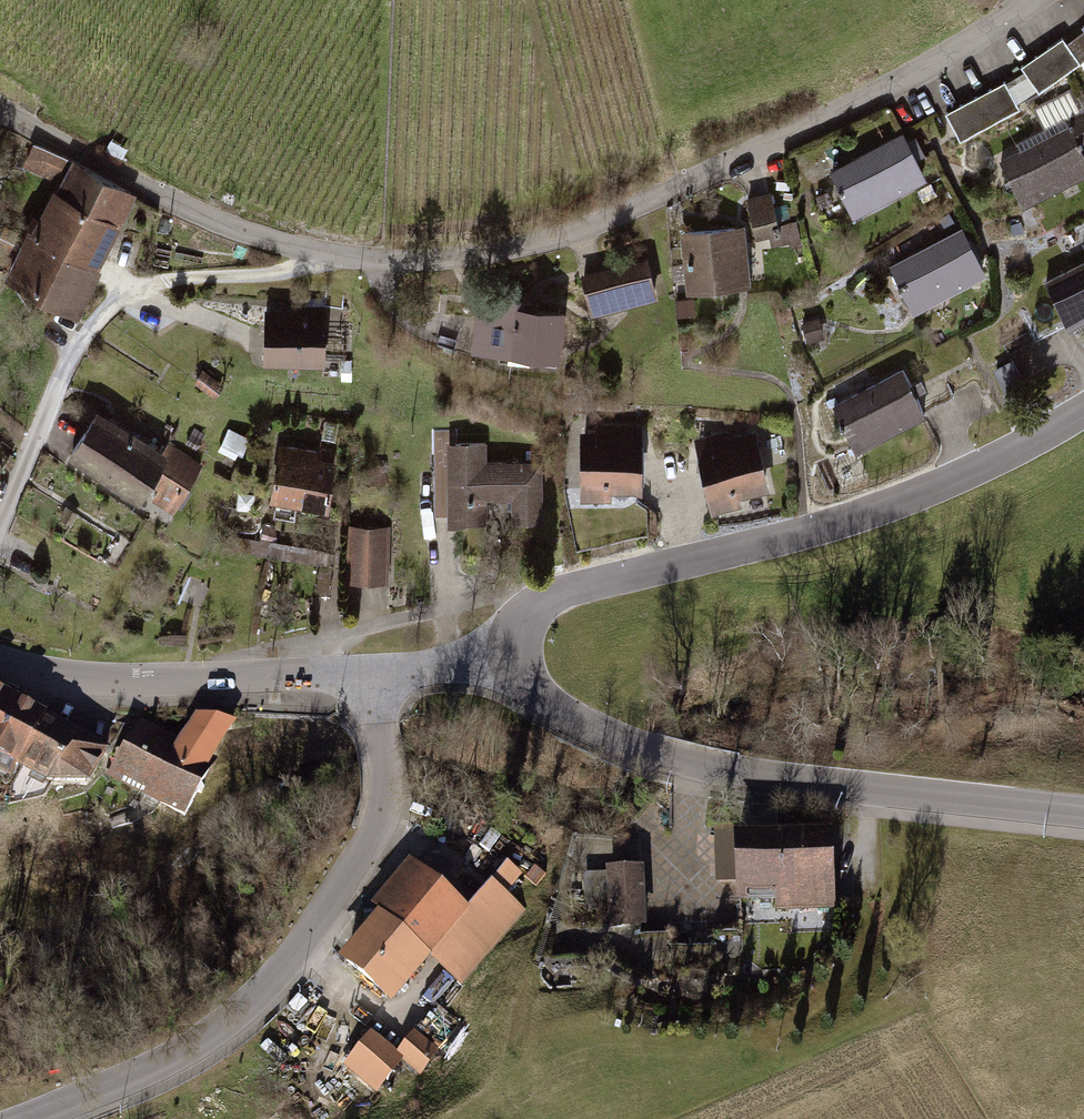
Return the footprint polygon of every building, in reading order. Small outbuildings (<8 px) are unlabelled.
[(1025,71),(1044,98),(1083,69),(1083,67),(1066,42),(1025,71)] [(1007,86),(948,116),(963,146),(1022,116),(1007,86)] [(1003,154),(1027,208),(1083,183),(1083,118),(1003,154)] [(905,134),(833,168),(856,216),(928,182),(905,134)] [(140,192),(76,157),(11,275),(75,310),(108,251),(140,192)] [(772,196),(750,202),(756,225),(777,220),(772,196)] [(748,227),(680,234),(687,295),(754,287),(748,227)] [(964,231),(893,265),(917,315),(988,280),(964,231)] [(648,261),(582,279),(593,318),(659,299),(648,261)] [(1048,285),(1071,330),(1083,323),(1083,267),(1048,285)] [(563,359),(566,314),(526,311),(526,301),(480,297),(476,353),(563,359)] [(328,314),(262,313),(262,367),(328,368),(328,314)] [(903,371),(835,405),(858,450),(926,417),(903,371)] [(165,454),(100,412),(71,457),(143,504),(151,492),(180,511),(208,469),(170,445),(165,454)] [(600,432),(579,432),(581,506),(613,505),(612,496),(644,496),(643,423),(600,424),(600,432)] [(730,430),(696,440),(717,517),(747,509),(745,501),(772,494),(754,430),(732,436),(730,430)] [(339,454),(280,445),(272,501),(332,509),(339,454)] [(489,446),(448,447),(450,527),(488,526),(487,501),(512,500),(513,525),(544,524),(543,464),(489,465),(489,446)] [(394,527),(349,526),(348,585),(393,585),(394,527)] [(0,691),(0,762),(46,791),(92,792),(111,754),(67,729),(12,698),(0,691)] [(180,744),(142,723),(111,786),(190,827),(242,726),(195,716),(180,744)] [(835,826),(733,833),(738,916),(840,910),(835,826)] [(476,919),(412,862),(372,907),(383,917),(343,962),(396,1009),(476,919)] [(647,867),(606,870),(611,929),(652,925),(647,867)] [(400,1057),(372,1035),(342,1073),(377,1101),(404,1068),(422,1082),(443,1055),(417,1035),(400,1057)]
